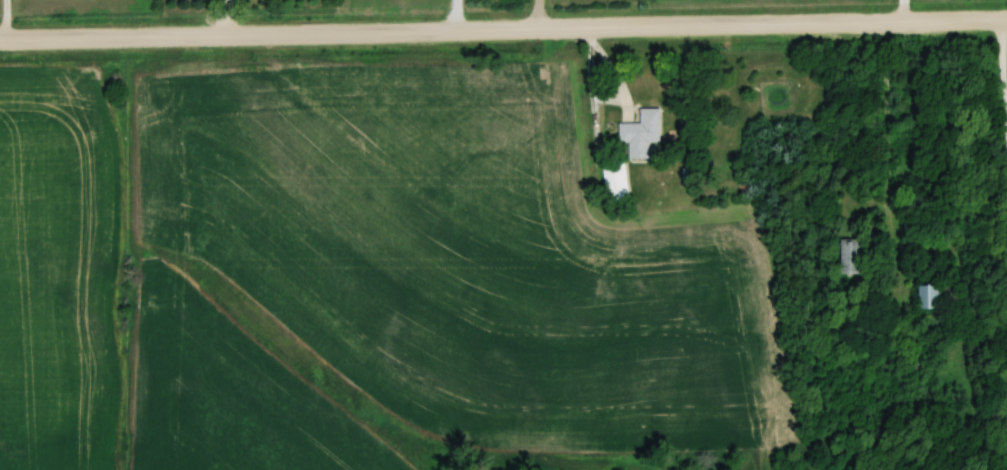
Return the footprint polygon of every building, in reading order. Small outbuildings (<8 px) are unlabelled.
[(629,143),(629,159),(648,159),(648,142),(660,142),(660,110),(640,110),(640,124),(619,124),(619,143),(629,143)] [(603,162),(606,204),(628,202),(625,161),(603,162)] [(862,275),(862,239),(841,239),(841,275),(862,275)] [(920,310),(942,310),(942,287),(920,287),(920,310)]
